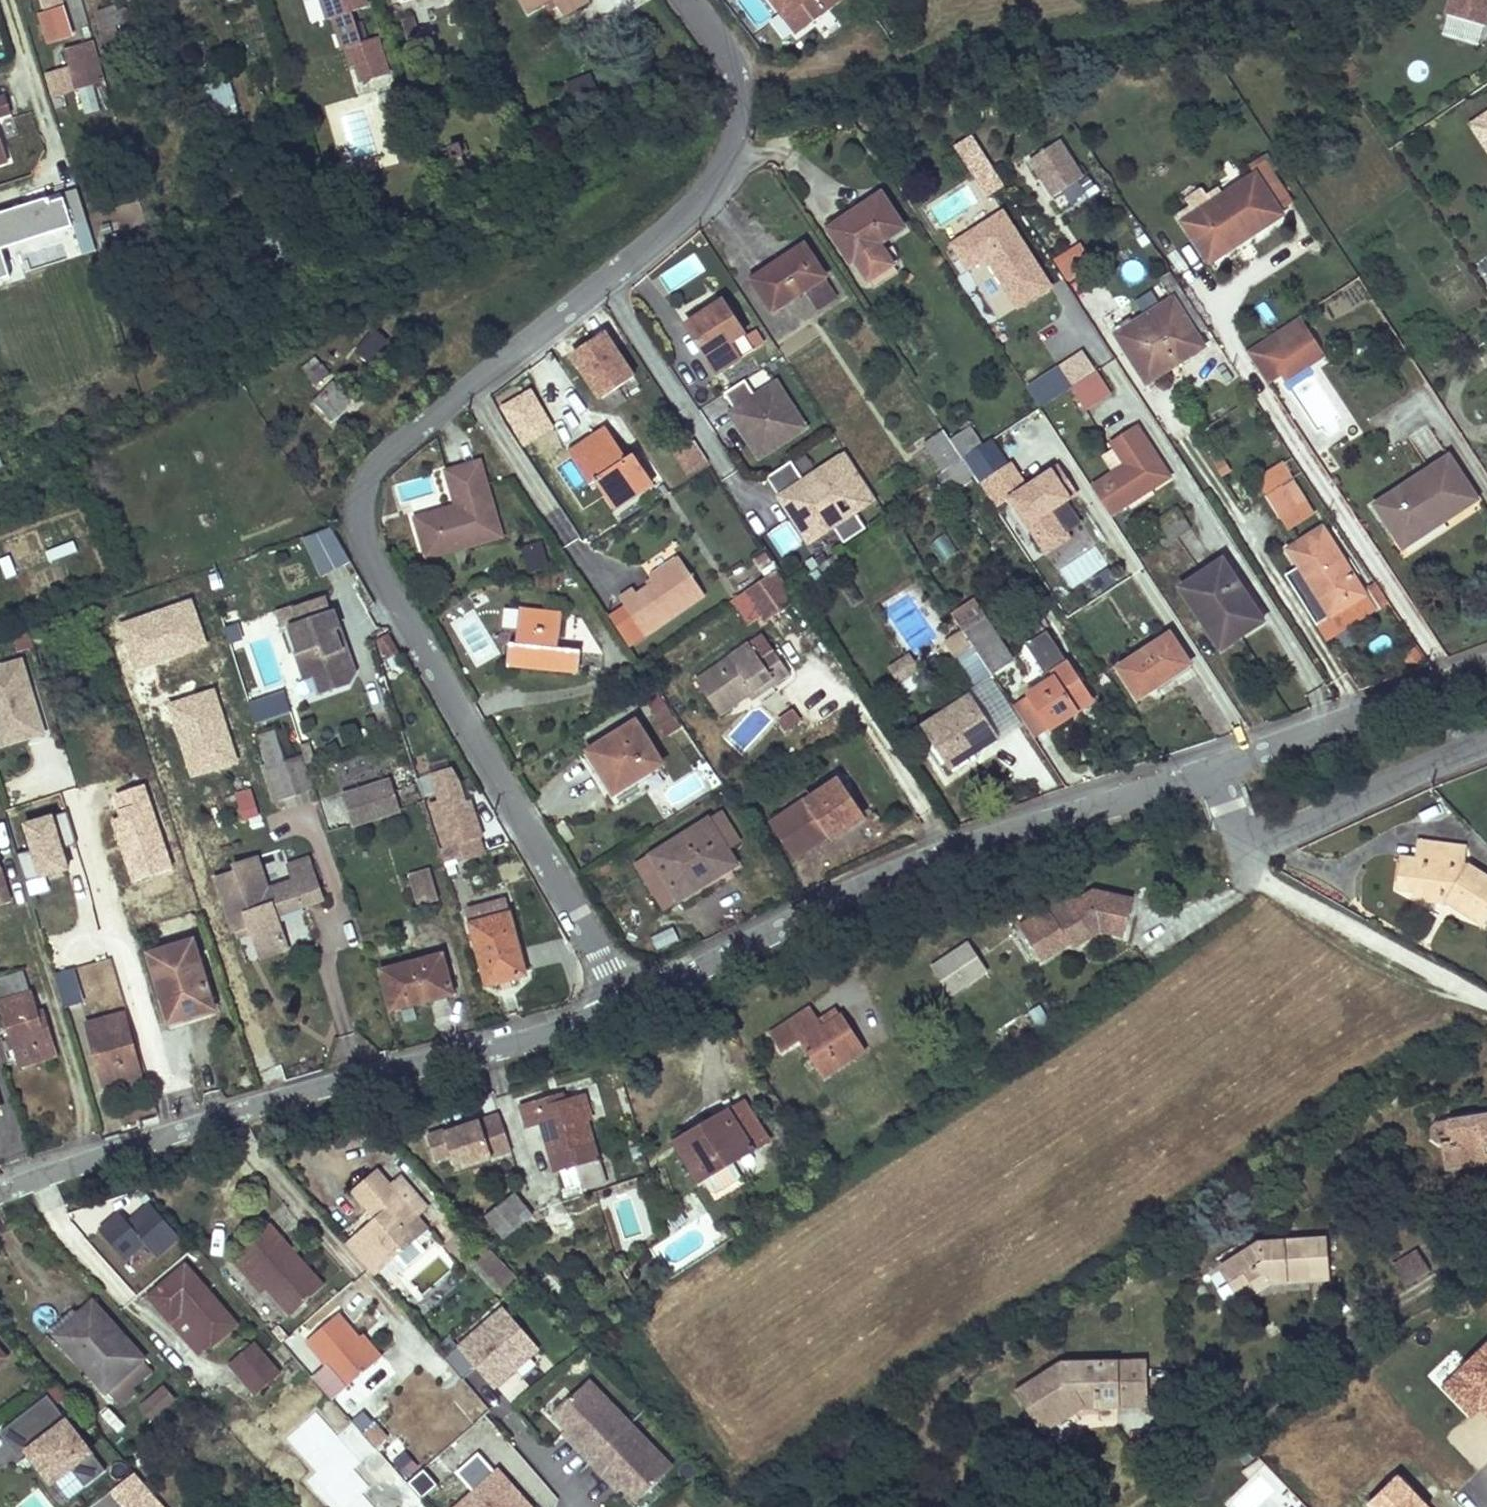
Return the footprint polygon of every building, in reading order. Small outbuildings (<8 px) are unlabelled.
[(327,19),(330,18),(341,50),(344,49),(350,65),(352,64),(381,54),(375,37),(361,42),(350,11),(365,6),(363,0),(321,0),(327,19)] [(530,12),(552,0),(562,16),(585,2),(584,0),(522,0),(530,12)] [(798,35),(845,0),(772,0),(798,35)] [(1444,15),(1481,28),(1486,10),(1486,0),(1449,0),(1444,15)] [(115,7),(97,12),(110,58),(123,55),(115,25),(126,22),(122,8),(116,9),(115,7)] [(64,12),(51,17),(56,36),(70,31),(64,12)] [(105,80),(93,38),(63,48),(74,88),(105,80)] [(352,64),(358,82),(387,72),(381,54),(352,64)] [(120,60),(112,61),(116,74),(124,72),(120,60)] [(227,79),(204,86),(211,111),(234,104),(227,79)] [(99,109),(96,85),(81,87),(84,111),(99,109)] [(11,113),(7,97),(0,99),(0,116),(11,113)] [(1026,156),(1051,196),(1087,174),(1061,134),(1026,156)] [(1011,198),(968,135),(951,146),(972,179),(929,207),(949,239),(1011,198)] [(1293,203),(1263,157),(1250,165),(1256,174),(1224,195),(1219,189),(1208,196),(1205,191),(1202,191),(1189,199),(1188,202),(1192,207),(1178,216),(1205,256),(1242,232),(1246,237),(1282,214),(1281,211),(1293,203)] [(881,195),(830,229),(851,262),(870,250),(903,228),(881,195)] [(967,269),(986,258),(1017,308),(1055,285),(1006,205),(949,240),(967,269)] [(1084,242),(1055,252),(1065,279),(1093,269),(1084,242)] [(806,291),(825,278),(805,246),(752,281),(772,312),(806,291)] [(870,250),(851,262),(857,271),(875,259),(870,250)] [(1212,335),(1172,274),(1162,281),(1174,299),(1135,325),(1131,320),(1114,331),(1147,382),(1174,364),(1178,370),(1208,351),(1202,342),(1212,335)] [(825,278),(806,291),(819,313),(840,300),(825,278)] [(721,301),(685,325),(718,374),(754,349),(721,301)] [(1304,335),(1311,330),(1302,317),(1295,321),(1304,335)] [(610,326),(571,349),(599,397),(639,373),(610,326)] [(1283,349),(1257,365),(1267,381),(1285,370),(1321,346),(1311,330),(1304,335),(1306,338),(1285,352),(1283,349)] [(1274,335),(1248,352),(1257,365),(1283,349),(1274,335)] [(1321,346),(1285,370),(1291,378),(1327,355),(1321,346)] [(1084,352),(1060,367),(1071,385),(1095,369),(1084,352)] [(316,359),(303,371),(316,384),(329,373),(316,359)] [(1095,369),(1071,385),(1086,408),(1110,392),(1095,369)] [(745,380),(725,393),(736,410),(740,407),(745,415),(737,421),(747,436),(757,429),(771,450),(806,427),(777,383),(756,396),(745,380)] [(333,384),(313,404),(332,423),(352,402),(333,384)] [(607,426),(569,451),(591,485),(597,481),(579,452),(611,432),(607,426)] [(970,427),(950,440),(963,458),(982,445),(970,427)] [(1138,428),(1113,444),(1116,449),(1126,466),(1114,474),(1094,487),(1112,514),(1170,477),(1138,428)] [(760,457),(771,450),(757,429),(747,436),(760,457)] [(927,449),(914,458),(928,481),(939,473),(946,469),(963,458),(950,440),(944,431),(924,444),(927,449)] [(611,432),(579,452),(597,481),(614,508),(653,482),(634,455),(629,458),(611,432)] [(688,474),(710,461),(696,437),(674,450),(688,474)] [(982,445),(963,458),(972,473),(992,460),(982,445)] [(1116,449),(1104,457),(1114,474),(1126,466),(1116,449)] [(877,498),(847,452),(805,480),(792,460),(768,476),(785,503),(797,495),(802,502),(789,510),(800,527),(813,518),(823,533),(834,526),(845,542),(867,528),(856,511),(877,498)] [(963,458),(946,469),(955,484),(972,473),(963,458)] [(1012,499),(1043,553),(1089,527),(1054,466),(1026,481),(1013,459),(978,479),(995,509),(1012,499)] [(1448,459),(1376,506),(1398,540),(1437,515),(1441,520),(1473,499),(1448,459)] [(483,463),(450,472),(460,509),(419,521),(430,559),(505,537),(483,463)] [(946,469),(939,473),(950,487),(955,484),(946,469)] [(1292,481),(1269,496),(1281,516),(1305,501),(1292,481)] [(802,502),(797,495),(785,503),(789,510),(802,502)] [(1437,515),(1398,540),(1402,546),(1441,520),(1437,515)] [(810,541),(823,533),(813,518),(800,527),(810,541)] [(783,558),(803,545),(788,521),(767,534),(783,558)] [(320,575),(350,562),(334,524),(304,536),(320,575)] [(1323,528),(1290,549),(1332,615),(1366,594),(1323,528)] [(943,561),(957,553),(946,532),(932,539),(943,561)] [(547,543),(526,541),(524,566),(544,568),(547,543)] [(762,574),(777,568),(769,550),(754,557),(762,574)] [(636,591),(620,600),(626,608),(645,637),(706,597),(683,560),(652,580),(655,588),(640,598),(636,591)] [(1223,560),(1181,588),(1221,648),(1264,619),(1223,560)] [(746,625),(795,603),(781,571),(731,593),(746,625)] [(320,600),(293,607),(297,624),(287,627),(295,652),(290,654),(305,699),(350,684),(328,614),(323,616),(320,600)] [(645,637),(626,608),(609,618),(629,648),(645,637)] [(563,615),(524,611),(520,645),(512,644),(509,665),(580,674),(582,650),(560,648),(563,615)] [(985,619),(964,631),(975,647),(992,674),(1011,660),(985,619)] [(975,647),(964,631),(949,642),(976,684),(992,674),(975,647)] [(765,633),(699,681),(722,715),(752,693),(775,677),(779,683),(794,672),(765,633)] [(1025,647),(1046,679),(1052,675),(1068,665),(1047,633),(1025,647)] [(1169,633),(1119,666),(1138,695),(1168,676),(1172,680),(1191,666),(1169,633)] [(399,653),(388,634),(379,639),(389,658),(399,653)] [(918,670),(907,653),(887,667),(897,684),(918,670)] [(1030,696),(1052,729),(1093,702),(1068,665),(1052,675),(1055,679),(1030,696)] [(756,699),(779,683),(775,677),(752,693),(756,699)] [(972,697),(925,726),(947,762),(964,751),(968,758),(998,739),(972,697)] [(773,721),(786,733),(802,716),(789,704),(773,721)] [(664,705),(653,711),(667,734),(678,728),(664,705)] [(637,722),(588,751),(614,794),(662,764),(637,722)] [(279,800),(312,788),(299,753),(284,758),(282,752),(291,748),(283,727),(257,736),(279,800)] [(964,751),(947,762),(951,768),(968,758),(964,751)] [(446,864),(487,853),(462,762),(418,774),(425,798),(428,797),(446,864)] [(401,809),(391,779),(343,794),(353,824),(401,809)] [(838,781),(777,822),(799,854),(830,834),(834,838),(863,818),(838,781)] [(234,791),(243,820),(261,814),(252,786),(234,791)] [(38,877),(71,870),(57,810),(25,817),(38,877)] [(724,810),(638,862),(665,907),(718,875),(714,868),(732,857),(728,851),(743,842),(724,810)] [(116,832),(97,838),(101,851),(121,846),(116,832)] [(1399,887),(1415,889),(1415,896),(1440,900),(1441,897),(1483,921),(1486,914),(1486,877),(1467,865),(1461,864),(1463,846),(1420,841),(1418,859),(1403,857),(1399,887)] [(121,846),(101,851),(109,875),(128,870),(121,846)] [(714,868),(718,875),(737,864),(732,857),(714,868)] [(238,873),(218,880),(235,930),(250,925),(258,948),(285,939),(274,906),(300,897),(302,904),(322,897),(310,859),(289,866),(294,881),(270,890),(259,858),(236,866),(238,873)] [(431,869),(411,874),(419,905),(439,900),(431,869)] [(1051,910),(1020,927),(1043,963),(1070,947),(1078,942),(1082,948),(1103,935),(1115,938),(1119,921),(1128,922),(1131,902),(1096,893),(1055,917),(1051,910)] [(506,901),(468,910),(474,934),(512,924),(506,901)] [(1119,921),(1115,938),(1124,939),(1128,922),(1119,921)] [(512,924),(474,934),(486,981),(524,971),(512,924)] [(675,926),(650,934),(655,949),(680,941),(675,926)] [(193,939),(150,952),(163,997),(174,995),(181,1016),(214,1005),(193,939)] [(285,939),(258,948),(261,957),(288,948),(285,939)] [(1074,953),(1082,948),(1078,942),(1070,947),(1074,953)] [(968,944),(934,966),(952,995),(987,972),(968,944)] [(54,960),(57,972),(71,969),(67,956),(54,960)] [(442,957),(384,971),(393,1006),(451,993),(442,957)] [(71,969),(57,972),(66,1004),(80,1000),(71,969)] [(14,1047),(19,1063),(19,1065),(57,1054),(45,1013),(44,1010),(39,1012),(32,990),(29,991),(24,973),(0,980),(0,991),(3,1000),(1,1001),(14,1047)] [(174,995),(163,997),(169,1019),(181,1016),(174,995)] [(811,1007),(772,1033),(784,1051),(800,1041),(801,1043),(824,1027),(811,1007)] [(71,1032),(64,1008),(45,1013),(53,1038),(71,1032)] [(124,1014),(88,1024),(102,1075),(115,1072),(117,1079),(141,1073),(124,1014)] [(824,1027),(801,1043),(825,1076),(867,1050),(843,1015),(824,1027)] [(19,1063),(14,1047),(4,1050),(9,1066),(19,1063)] [(115,1072),(102,1075),(105,1083),(117,1079),(115,1072)] [(141,1073),(117,1079),(120,1090),(144,1084),(141,1073)] [(553,1096),(520,1104),(526,1126),(540,1122),(550,1153),(571,1148),(576,1165),(600,1159),(581,1094),(555,1100),(553,1096)] [(718,1129),(681,1150),(701,1180),(767,1140),(744,1102),(713,1120),(718,1129)] [(429,1132),(436,1157),(452,1153),(456,1167),(511,1151),(501,1114),(447,1130),(446,1128),(429,1132)] [(1437,1123),(1432,1131),(1433,1140),(1441,1146),(1452,1144),(1455,1162),(1486,1157),(1486,1116),(1437,1123)] [(1486,1166),(1486,1157),(1455,1162),(1452,1144),(1441,1146),(1446,1173),(1486,1166)] [(554,1171),(576,1165),(571,1148),(550,1153),(554,1171)] [(583,1189),(606,1183),(600,1159),(576,1165),(583,1189)] [(387,1213),(357,1241),(384,1271),(426,1232),(418,1223),(429,1213),(388,1167),(365,1188),(387,1213)] [(507,1199),(487,1216),(503,1237),(530,1216),(523,1207),(518,1211),(507,1199)] [(429,1213),(418,1223),(426,1232),(427,1232),(438,1222),(429,1213)] [(271,1219),(232,1252),(247,1269),(253,1264),(269,1282),(294,1310),(326,1282),(271,1219)] [(1259,1244),(1223,1266),(1242,1299),(1271,1281),(1326,1277),(1324,1240),(1259,1244)] [(1418,1256),(1399,1267),(1408,1282),(1427,1270),(1418,1256)] [(641,1265),(636,1258),(627,1264),(632,1271),(641,1265)] [(522,1280),(501,1259),(487,1272),(508,1293),(522,1280)] [(253,1264),(247,1269),(263,1288),(269,1282),(253,1264)] [(183,1266),(149,1296),(171,1322),(181,1313),(209,1345),(234,1323),(183,1266)] [(79,1318),(58,1336),(104,1390),(105,1388),(123,1407),(137,1395),(130,1386),(149,1370),(139,1359),(143,1356),(97,1306),(82,1320),(79,1318)] [(458,1351),(492,1390),(542,1350),(506,1307),(458,1351)] [(341,1310),(310,1338),(332,1362),(350,1382),(358,1375),(381,1354),(360,1331),(341,1310)] [(209,1345),(181,1313),(171,1322),(200,1353),(209,1345)] [(365,1326),(360,1331),(381,1354),(386,1350),(365,1326)] [(1486,1432),(1486,1338),(1440,1386),(1486,1432)] [(265,1362),(250,1344),(227,1363),(243,1381),(265,1362)] [(1064,1363),(1019,1390),(1029,1409),(1036,1405),(1050,1426),(1081,1405),(1117,1404),(1117,1399),(1145,1398),(1144,1361),(1064,1363)] [(278,1377),(265,1362),(243,1381),(256,1397),(278,1377)] [(332,1362),(317,1375),(336,1395),(350,1382),(332,1362)] [(602,1374),(567,1408),(581,1421),(587,1428),(583,1432),(605,1454),(627,1475),(631,1471),(638,1478),(651,1491),(685,1456),(602,1374)] [(350,1382),(336,1395),(357,1418),(379,1398),(358,1375),(350,1382)] [(166,1390),(141,1410),(152,1421),(176,1401),(166,1390)] [(430,1419),(451,1442),(473,1422),(452,1399),(430,1419)] [(30,1413),(5,1433),(20,1453),(46,1434),(30,1413)] [(581,1421),(577,1426),(583,1432),(587,1428),(581,1421)] [(382,1423),(371,1433),(385,1449),(396,1438),(382,1423)] [(405,1478),(420,1466),(408,1451),(393,1462),(405,1478)] [(499,1468),(455,1506),(530,1506),(499,1468)] [(631,1471),(627,1475),(633,1481),(638,1478),(631,1471)] [(134,1475),(111,1494),(119,1506),(165,1506),(134,1475)]
